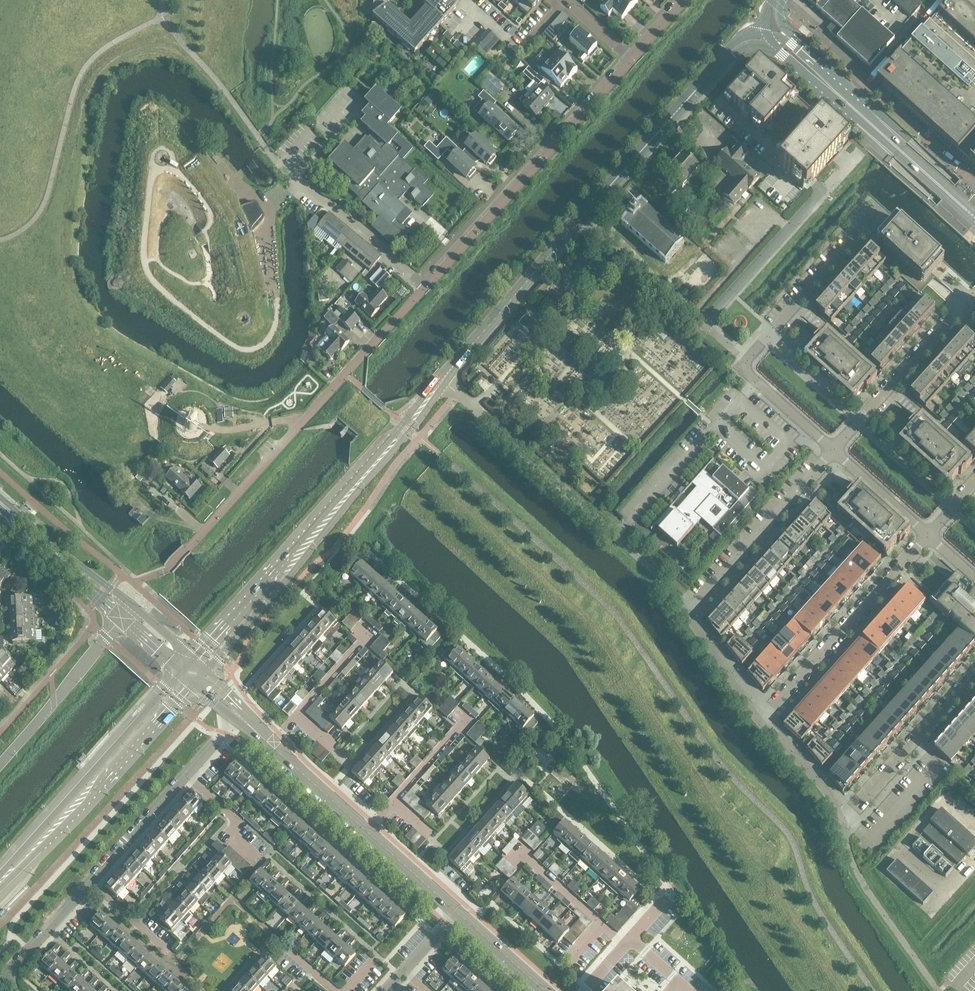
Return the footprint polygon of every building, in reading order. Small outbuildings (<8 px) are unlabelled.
[(372,16),(415,54),(458,5),(452,0),(373,0),(372,16)] [(519,7),(528,15),(541,1),(541,0),(525,0),(519,7)] [(609,16),(612,12),(622,20),(630,11),(616,0),(604,0),(602,3),(604,4),(600,9),(609,16)] [(630,11),(637,3),(635,0),(616,0),(630,11)] [(815,8),(816,7),(821,12),(835,25),(829,32),(869,68),(894,40),(854,3),(857,0),(807,0),(815,8)] [(877,81),(974,170),(974,0),(950,0),(877,81)] [(911,17),(923,4),(926,1),(925,0),(892,0),(911,17)] [(563,12),(545,31),(555,40),(573,20),(563,12)] [(375,25),(372,25),(372,28),(372,30),(372,31),(374,32),(374,33),(376,34),(380,29),(375,25)] [(482,52),(495,37),(488,30),(475,45),(482,52)] [(578,31),(569,42),(582,53),(578,58),(583,63),(597,48),(592,43),(587,39),(578,31)] [(508,47),(515,54),(516,52),(519,49),(512,43),(510,45),(508,47)] [(577,71),(568,63),(572,59),(561,49),(550,62),(568,80),(569,80),(577,71)] [(527,66),(513,53),(507,60),(521,73),(523,70),(527,66)] [(568,80),(550,62),(546,59),(538,68),(541,71),(538,75),(545,83),(548,85),(552,81),(561,88),(568,80)] [(747,76),(727,98),(733,102),(732,103),(735,106),(747,117),(763,132),(788,153),(777,165),(791,178),(805,190),(812,182),(816,178),(845,144),(847,142),(838,134),(820,118),(795,96),(781,83),(759,64),(755,69),(754,68),(747,76)] [(526,91),(546,108),(550,103),(549,103),(553,98),(542,87),(545,83),(538,75),(527,66),(523,70),(525,72),(523,74),(533,83),(526,91)] [(493,99),(497,95),(503,88),(485,72),(479,80),(476,83),(493,99)] [(376,91),(367,102),(372,107),(364,116),(367,119),(363,124),(373,133),(368,139),(367,138),(353,153),(344,145),(329,161),(333,164),(329,170),(360,198),(362,196),(367,201),(364,203),(380,218),(372,227),(395,248),(399,243),(410,252),(428,231),(423,226),(409,241),(404,237),(409,232),(393,218),(403,208),(396,201),(400,196),(402,198),(406,193),(412,198),(415,201),(422,207),(432,196),(421,187),(426,182),(403,161),(413,150),(386,127),(399,112),(376,91)] [(541,113),(546,108),(526,91),(525,91),(532,97),(528,101),(524,97),(520,101),(525,106),(524,106),(536,117),(540,112),(541,113)] [(474,110),(480,116),(490,125),(488,126),(498,135),(499,134),(508,141),(517,132),(491,108),(495,103),(484,93),(479,98),(483,101),(480,104),(474,110)] [(468,148),(463,154),(476,166),(481,160),(488,166),(496,158),(494,157),(495,155),(475,136),(466,146),(468,148)] [(429,143),(425,148),(438,160),(447,150),(454,156),(449,162),(467,178),(468,176),(470,178),(475,172),(474,170),(475,169),(474,168),(476,166),(463,154),(447,139),(437,150),(429,143)] [(715,161),(735,179),(722,194),(734,204),(761,174),(744,159),(749,153),(744,148),(747,145),(741,141),(739,144),(738,143),(731,152),(726,148),(715,161)] [(108,280),(108,283),(108,285),(109,287),(110,289),(112,290),(113,291),(114,291),(115,291),(117,291),(119,291),(121,290),(122,289),(123,288),(124,287),(125,285),(125,284),(131,281),(137,278),(156,269),(161,266),(164,265),(174,260),(187,253),(191,261),(199,257),(201,267),(201,273),(204,274),(204,273),(205,272),(205,270),(205,269),(203,254),(201,249),(205,247),(208,245),(209,248),(212,259),(214,259),(213,255),(213,248),(212,244),(212,243),(228,235),(241,286),(242,288),(241,298),(225,306),(224,306),(222,307),(217,305),(220,302),(219,301),(215,303),(214,302),(213,302),(214,297),(213,297),(211,300),(210,302),(209,305),(210,307),(211,310),(219,314),(222,315),(240,306),(239,310),(238,310),(236,311),(235,312),(234,314),(233,316),(233,317),(230,317),(229,320),(230,322),(231,324),(232,326),(233,328),(235,329),(237,330),(240,331),(242,331),(245,331),(247,330),(249,329),(251,327),(253,325),(254,323),(255,320),(255,318),(254,315),(254,313),(253,311),(249,313),(248,311),(247,311),(248,302),(248,299),(250,290),(261,287),(265,305),(266,306),(267,304),(268,300),(252,232),(262,222),(263,221),(264,220),(264,218),(264,217),(264,216),(258,205),(257,204),(257,203),(256,203),(255,202),(254,202),(253,202),(252,202),(238,204),(203,153),(201,149),(199,148),(198,147),(196,146),(194,146),(194,148),(200,156),(205,163),(193,171),(190,170),(181,165),(172,160),(172,158),(172,156),(172,155),(170,153),(172,151),(170,149),(168,148),(167,148),(164,147),(162,148),(160,148),(157,149),(155,151),(154,153),(153,155),(152,158),(152,160),(152,163),(153,165),(155,167),(157,169),(159,170),(162,171),(162,168),(165,168),(166,168),(168,167),(169,167),(172,168),(154,179),(153,180),(153,181),(153,182),(152,189),(153,190),(153,191),(157,192),(161,194),(161,192),(158,191),(158,188),(161,187),(162,187),(163,186),(160,186),(160,184),(172,176),(180,172),(188,175),(190,176),(222,222),(206,231),(205,229),(203,227),(197,224),(195,220),(193,222),(194,223),(200,231),(202,233),(198,235),(195,237),(191,231),(181,221),(179,220),(178,219),(177,219),(176,219),(175,221),(177,223),(187,233),(179,237),(183,244),(169,251),(159,256),(156,257),(151,259),(132,269),(127,272),(120,275),(118,274),(115,274),(113,275),(111,276),(110,277),(110,278),(109,279),(108,280)] [(672,178),(670,180),(668,183),(676,190),(680,185),(682,188),(698,170),(683,155),(666,173),(672,178)] [(258,157),(240,170),(244,176),(263,163),(258,157)] [(679,237),(678,238),(653,215),(645,208),(640,203),(634,210),(632,209),(629,212),(626,216),(627,217),(621,224),(626,229),(627,229),(660,259),(665,264),(684,242),(679,237)] [(329,214),(322,222),(316,217),(312,221),(313,222),(318,226),(317,227),(343,248),(354,235),(329,214)] [(896,218),(870,247),(886,261),(897,272),(902,276),(921,293),(947,264),(896,218)] [(381,257),(354,235),(343,248),(370,271),(381,257)] [(879,268),(886,261),(870,247),(863,254),(879,268)] [(873,275),(879,268),(863,254),(857,261),(873,275)] [(336,271),(343,276),(351,283),(359,273),(351,267),(352,265),(349,261),(346,259),(345,261),(344,260),(338,267),(339,267),(336,271)] [(867,282),(873,275),(857,261),(851,268),(867,282)] [(861,289),(867,282),(851,268),(845,274),(861,289)] [(391,276),(383,270),(372,282),(379,288),(391,276)] [(902,276),(897,272),(892,277),(896,280),(902,276)] [(839,281),(855,295),(861,289),(845,274),(839,281)] [(896,283),(891,279),(886,284),(889,287),(896,283)] [(833,288),(849,302),(855,295),(839,281),(833,288)] [(353,293),(357,289),(352,285),(348,289),(353,293)] [(890,290),(885,286),(880,291),(884,294),(890,290)] [(843,309),(849,302),(833,288),(827,294),(843,309)] [(327,290),(317,291),(319,301),(329,299),(327,290)] [(363,294),(355,303),(371,318),(379,309),(378,308),(387,298),(379,290),(369,300),(363,294)] [(884,297),(879,292),(874,297),(878,300),(884,297)] [(837,315),(843,309),(827,294),(821,301),(837,315)] [(928,316),(934,309),(919,295),(912,302),(928,316)] [(878,303),(873,299),(868,304),(872,307),(878,303)] [(831,322),(837,315),(821,301),(815,308),(831,322)] [(922,323),(928,316),(912,302),(906,309),(922,323)] [(872,310),(867,306),(863,311),(866,314),(872,310)] [(916,330),(922,323),(906,309),(900,316),(916,330)] [(330,310),(323,317),(333,326),(339,319),(330,310)] [(345,316),(356,326),(360,321),(350,311),(345,316)] [(866,317),(861,312),(857,318),(860,321),(866,317)] [(340,321),(351,331),(356,326),(345,316),(340,321)] [(533,336),(539,329),(535,325),(536,324),(530,319),(529,320),(525,316),(518,323),(523,327),(522,328),(528,333),(529,332),(533,336)] [(910,336),(916,330),(900,316),(894,322),(910,336)] [(861,324),(856,319),(851,324),(854,327),(861,324)] [(965,332),(974,342),(974,321),(965,332)] [(904,343),(910,336),(894,322),(888,329),(904,343)] [(318,348),(322,351),(330,360),(340,349),(341,351),(350,342),(333,326),(325,335),(327,338),(318,348)] [(831,326),(805,355),(853,399),(865,387),(866,388),(866,389),(866,390),(882,372),(879,370),(864,356),(831,326)] [(854,330),(849,326),(845,331),(848,334),(854,330)] [(898,350),(904,343),(888,329),(882,336),(898,350)] [(965,332),(958,339),(974,354),(974,353),(974,342),(965,332)] [(892,356),(898,350),(882,336),(876,342),(892,356)] [(968,360),(974,354),(958,339),(952,346),(968,360)] [(886,363),(892,356),(876,342),(870,349),(886,363)] [(962,367),(968,360),(952,346),(946,353),(962,367)] [(879,370),(886,363),(870,349),(864,356),(879,370)] [(956,373),(962,367),(946,353),(940,359),(956,373)] [(950,380),(956,373),(940,359),(934,366),(950,380)] [(944,387),(950,380),(934,366),(928,373),(944,387)] [(938,394),(944,387),(928,373),(922,380),(938,394)] [(171,376),(161,387),(167,392),(177,381),(171,376)] [(932,401),(938,394),(922,380),(916,386),(932,401)] [(966,392),(973,388),(968,384),(963,389),(966,392)] [(926,408),(932,401),(916,386),(910,393),(926,408)] [(967,395),(962,391),(957,396),(961,399),(967,395)] [(961,402),(956,397),(951,403),(954,406),(961,402)] [(948,412),(955,409),(950,404),(945,409),(948,412)] [(974,459),(974,456),(958,441),(926,411),(899,440),(948,484),(959,472),(961,473),(960,474),(961,475),(974,459)] [(944,411),(939,416),(942,419),(949,415),(944,411)] [(198,426),(199,424),(199,423),(199,422),(198,420),(196,418),(194,417),(193,416),(191,416),(190,417),(188,418),(186,419),(186,420),(185,421),(185,423),(185,425),(186,427),(187,429),(189,430),(190,430),(192,430),(194,430),(195,429),(197,428),(198,426)] [(965,434),(974,443),(974,431),(971,427),(965,434)] [(958,441),(974,456),(974,443),(965,434),(958,441)] [(218,469),(229,456),(224,451),(221,448),(218,452),(210,461),(218,469)] [(748,491),(722,468),(712,479),(703,471),(713,460),(712,459),(690,486),(692,484),(696,488),(676,510),(668,506),(667,507),(670,508),(650,531),(651,531),(656,526),(660,529),(675,512),(693,529),(694,528),(696,530),(697,529),(695,527),(701,520),(723,540),(723,539),(761,497),(751,488),(748,491)] [(189,499),(201,487),(193,479),(190,482),(174,467),(166,476),(182,491),(181,492),(189,499)] [(848,497),(837,510),(837,511),(838,510),(856,525),(854,527),(865,536),(866,534),(886,553),(885,554),(885,555),(897,542),(899,544),(910,532),(856,484),(846,495),(848,497)] [(831,517),(813,501),(805,510),(823,526),(831,517)] [(815,534),(823,526),(805,510),(798,518),(815,534)] [(675,512),(660,529),(658,531),(677,548),(693,529),(675,512)] [(142,515),(137,521),(142,526),(147,520),(142,515)] [(808,543),(815,534),(798,518),(790,527),(808,543)] [(840,526),(836,531),(839,534),(845,530),(840,526)] [(800,551),(808,543),(790,527),(782,535),(800,551)] [(792,560),(800,551),(782,535),(775,544),(792,560)] [(833,535),(828,540),(832,543),(838,539),(833,535)] [(785,568),(792,560),(775,544),(767,552),(785,568)] [(825,544),(820,549),(824,552),(830,548),(825,544)] [(862,545),(854,554),(872,570),(880,561),(862,545)] [(777,577),(785,568),(767,552),(759,561),(777,577)] [(817,552),(813,557),(816,560),(822,556),(817,552)] [(846,562),(864,578),(872,570),(854,554),(846,562)] [(815,565),(810,560),(805,565),(809,568),(815,565)] [(769,585),(777,577),(759,561),(752,569),(769,585)] [(354,581),(359,585),(372,571),(362,562),(351,575),(356,579),(354,581)] [(857,587),(864,578),(846,562),(839,571),(857,587)] [(0,570),(0,587),(10,576),(2,568),(0,570)] [(762,594),(769,585),(752,569),(744,578),(762,594)] [(802,569),(798,574),(801,577),(807,573),(802,569)] [(381,579),(372,571),(359,585),(359,586),(361,584),(365,588),(363,590),(368,594),(381,579)] [(849,595),(857,587),(839,571),(831,579),(849,595)] [(974,643),(974,590),(957,574),(930,604),(960,630),(974,643)] [(795,577),(790,582),(793,585),(800,582),(795,577)] [(754,602),(762,594),(744,578),(736,586),(754,602)] [(390,588),(381,579),(368,594),(370,592),(375,596),(373,598),(377,602),(390,588)] [(841,604),(849,595),(831,579),(823,588),(841,604)] [(746,611),(754,602),(736,586),(729,595),(746,611)] [(787,586),(783,591),(786,594),(792,590),(787,586)] [(900,595),(918,611),(925,602),(907,586),(900,595)] [(400,596),(390,588),(377,602),(378,602),(380,600),(384,604),(382,607),(387,611),(400,596)] [(834,612),(841,604),(823,588),(816,596),(834,612)] [(779,594),(775,599),(778,602),(784,598),(779,594)] [(739,619),(746,611),(729,595),(721,603),(739,619)] [(918,611),(900,595),(892,603),(910,619),(918,611)] [(409,605),(400,596),(387,611),(389,609),(393,613),(392,615),(396,619),(409,605)] [(826,621),(834,612),(816,596),(808,605),(826,621)] [(10,598),(10,609),(34,608),(33,597),(10,598)] [(772,602),(767,608),(771,611),(777,607),(772,602)] [(731,628),(739,619),(721,603),(714,612),(731,628)] [(902,628),(910,619),(892,603),(884,612),(902,628)] [(419,613),(409,605),(396,619),(397,619),(398,618),(403,622),(401,624),(406,628),(419,613)] [(818,629),(826,621),(808,605),(801,613),(818,629)] [(34,608),(10,609),(11,620),(35,619),(34,608)] [(354,609),(350,614),(359,622),(363,617),(354,609)] [(338,623),(323,610),(314,620),(329,633),(330,632),(327,630),(331,626),(333,628),(338,623)] [(764,611),(759,616),(763,619),(769,616),(764,611)] [(940,616),(935,611),(931,616),(934,619),(940,616)] [(721,639),(731,628),(714,612),(706,621),(721,639)] [(895,636),(902,628),(884,612),(877,620),(895,636)] [(428,622),(419,613),(406,628),(408,626),(412,630),(410,632),(415,636),(428,622)] [(811,638),(818,629),(801,613),(793,622),(811,638)] [(350,614),(346,618),(355,626),(359,622),(350,614)] [(376,622),(369,616),(366,620),(373,626),(376,622)] [(346,618),(342,623),(351,631),(355,626),(346,618)] [(1,621),(0,621),(0,627),(2,627),(2,626),(4,626),(8,625),(11,625),(12,631),(35,630),(35,619),(11,620),(1,621)] [(757,619),(752,625),(756,628),(762,624),(757,619)] [(329,633),(314,620),(306,629),(320,642),(321,642),(319,640),(323,635),(325,637),(329,633)] [(887,645),(895,636),(877,620),(869,629),(887,645)] [(932,625),(927,620),(923,625),(926,628),(932,625)] [(376,622),(373,626),(380,632),(383,628),(376,622)] [(428,622),(415,636),(416,637),(417,635),(422,639),(420,640),(425,645),(430,649),(442,637),(436,632),(438,630),(428,622)] [(803,646),(811,638),(793,622),(785,630),(803,646)] [(749,628),(745,633),(748,636),(754,633),(749,628)] [(925,633),(920,628),(915,634),(919,637),(925,633)] [(320,642),(306,629),(297,639),(312,652),(313,651),(311,649),(315,645),(317,647),(320,642)] [(879,653),(887,645),(869,629),(862,637),(879,653)] [(35,630),(12,631),(12,643),(36,641),(35,630)] [(778,639),(796,655),(803,646),(785,630),(778,639)] [(974,645),(974,643),(960,630),(953,638),(969,652),(974,645)] [(382,634),(378,639),(387,647),(391,642),(382,634)] [(346,639),(353,645),(357,641),(350,635),(346,639)] [(872,662),(879,653),(862,637),(854,646),(872,662)] [(917,642),(912,637),(907,642),(911,645),(917,642)] [(726,647),(741,665),(752,654),(734,638),(726,647)] [(969,652),(953,638),(946,645),(962,659),(969,652)] [(312,652),(297,639),(289,648),(304,661),(302,659),(306,654),(308,656),(312,652)] [(378,639),(374,643),(383,651),(387,647),(378,639)] [(770,647),(788,663),(796,655),(778,639),(770,647)] [(3,642),(0,642),(0,666),(8,673),(15,665),(2,653),(4,650),(3,642)] [(388,656),(383,651),(374,643),(370,648),(379,656),(384,660),(388,656)] [(909,650),(905,645),(900,651),(903,654),(909,650)] [(962,659),(946,645),(940,653),(955,667),(962,659)] [(442,656),(447,661),(452,665),(450,667),(455,672),(468,657),(458,648),(456,650),(452,646),(442,656)] [(864,670),(872,662),(854,646),(846,654),(864,670)] [(364,647),(358,654),(362,658),(368,651),(364,647)] [(763,656),(780,672),(788,663),(770,647),(763,656)] [(304,661),(289,648),(280,657),(295,671),(296,670),(293,668),(298,664),(300,665),(304,661)] [(340,660),(343,656),(336,650),(333,653),(340,660)] [(340,660),(333,653),(329,658),(336,664),(340,660)] [(955,667),(940,653),(933,661),(948,675),(955,667)] [(856,679),(864,670),(846,654),(839,663),(856,679)] [(901,658),(897,654),(892,659),(895,662),(901,658)] [(773,680),(780,672),(763,656),(755,664),(773,680)] [(295,671),(280,657),(272,667),(287,680),(285,678),(289,673),(291,675),(295,671)] [(477,666),(468,657),(455,672),(457,670),(462,674),(460,676),(464,680),(477,666)] [(357,663),(353,660),(347,666),(352,670),(357,663)] [(374,664),(369,669),(384,682),(393,672),(380,661),(376,666),(374,664)] [(948,675),(933,661),(926,668),(942,682),(948,675)] [(894,667),(889,662),(884,667),(888,670),(894,667)] [(849,687),(856,679),(839,663),(831,671),(849,687)] [(747,673),(763,691),(773,680),(755,664),(747,673)] [(352,670),(347,666),(341,673),(345,677),(352,670)] [(487,674),(477,666),(464,680),(465,680),(466,678),(471,682),(469,684),(474,689),(476,687),(487,674)] [(287,680),(272,667),(264,676),(278,689),(279,689),(277,687),(281,682),(283,684),(287,680)] [(942,682),(926,668),(919,676),(935,690),(942,682)] [(316,672),(323,678),(326,675),(319,669),(316,672)] [(365,674),(361,678),(376,692),(384,682),(369,669),(369,670),(371,671),(367,676),(365,674)] [(841,696),(849,687),(831,671),(824,680),(841,696)] [(887,675),(882,671),(877,676),(880,679),(887,675)] [(312,677),(319,683),(323,678),(316,672),(312,677)] [(496,683),(487,674),(476,687),(481,691),(479,693),(483,697),(496,683)] [(274,694),(278,689),(264,676),(255,686),(267,697),(272,692),(274,694)] [(935,690),(919,676),(912,683),(928,697),(935,690)] [(340,682),(336,678),(331,685),(335,688),(340,682)] [(357,683),(353,688),(367,701),(376,692),(361,678),(361,679),(363,681),(359,685),(357,683)] [(879,684),(874,679),(869,684),(873,687),(879,684)] [(834,704),(841,696),(824,680),(816,688),(834,704)] [(505,691),(496,683),(483,697),(485,695),(490,699),(488,701),(493,706),(505,691)] [(928,697),(912,683),(906,691),(921,705),(928,697)] [(335,688),(331,685),(324,692),(328,696),(335,688)] [(299,691),(306,697),(309,694),(302,688),(299,691)] [(348,692),(344,697),(359,710),(367,701),(353,688),(352,688),(354,690),(351,694),(348,692)] [(826,713),(834,704),(816,688),(808,697),(826,713)] [(871,692),(866,688),(862,693),(865,696),(871,692)] [(295,696),(302,702),(306,697),(299,691),(295,696)] [(515,700),(505,691),(493,706),(502,714),(515,700)] [(921,705),(906,691),(899,699),(914,713),(921,705)] [(450,696),(446,700),(455,708),(459,704),(450,696)] [(864,701),(859,696),(854,701),(857,704),(864,701)] [(305,713),(310,717),(318,707),(324,701),(319,697),(314,703),(305,713)] [(340,702),(336,706),(351,720),(359,710),(344,697),(346,699),(342,704),(340,702)] [(420,697),(419,697),(411,706),(426,720),(426,719),(424,717),(428,713),(430,715),(435,710),(420,697)] [(819,721),(826,713),(808,697),(801,705),(819,721)] [(914,713),(899,699),(892,706),(908,720),(914,713)] [(446,700),(442,705),(451,713),(455,708),(446,700)] [(524,708),(515,700),(502,714),(504,712),(509,716),(507,718),(511,722),(524,708)] [(473,708),(466,702),(462,706),(469,712),(473,708)] [(442,705),(438,709),(447,717),(451,713),(442,705)] [(811,730),(819,721),(801,705),(793,714),(811,730)] [(856,709),(851,705),(846,710),(850,713),(856,709)] [(351,720),(336,706),(335,707),(337,709),(334,713),(332,711),(328,716),(332,719),(336,724),(342,729),(351,720)] [(426,720),(411,706),(403,716),(418,729),(416,727),(420,722),(422,724),(426,720)] [(908,720),(892,706),(885,714),(901,728),(908,720)] [(281,711),(288,717),(292,713),(285,707),(281,711)] [(318,707),(310,717),(315,721),(323,712),(318,707)] [(473,708),(469,712),(476,718),(479,714),(473,708)] [(524,708),(513,720),(518,725),(516,727),(526,736),(538,723),(533,718),(534,717),(524,708)] [(968,710),(961,717),(974,730),(974,716),(968,710)] [(323,712),(315,721),(319,725),(327,715),(323,712)] [(848,718),(843,713),(839,718),(842,721),(848,718)] [(800,741),(811,730),(793,714),(783,725),(800,741)] [(901,728),(885,714),(878,721),(894,735),(901,728)] [(327,715),(319,725),(323,729),(332,719),(328,716),(327,715)] [(418,729),(403,716),(394,725),(409,738),(413,734),(418,729)] [(974,733),(974,730),(961,717),(954,725),(970,739),(974,733)] [(332,719),(323,729),(328,733),(336,724),(332,719)] [(453,727),(446,721),(443,725),(450,731),(453,727)] [(479,721),(474,726),(483,734),(487,729),(479,721)] [(894,735),(878,721),(871,729),(887,743),(894,735)] [(841,726),(836,722),(831,727),(835,730),(841,726)] [(409,738),(394,725),(386,735),(401,748),(399,746),(403,741),(405,743),(409,738)] [(963,747),(970,739),(954,725),(948,733),(963,747)] [(474,726),(471,730),(479,738),(483,734),(474,726)] [(887,743),(871,729),(865,737),(880,751),(887,743)] [(471,730),(467,734),(475,742),(479,738),(471,730)] [(833,734),(828,730),(824,735),(827,738),(833,734)] [(956,754),(963,747),(948,733),(941,740),(956,754)] [(461,734),(454,741),(459,744),(465,738),(461,734)] [(401,748),(386,735),(377,744),(392,757),(393,757),(390,755),(394,751),(396,753),(401,748)] [(436,746),(440,742),(433,736),(430,740),(436,746)] [(880,751),(865,737),(858,744),(874,758),(880,751)] [(436,746),(430,740),(426,744),(433,750),(436,746)] [(814,740),(806,748),(821,767),(832,756),(814,740)] [(949,762),(956,754),(941,740),(934,748),(949,762)] [(308,750),(313,754),(321,745),(316,741),(308,750)] [(392,757),(377,744),(369,754),(384,767),(382,765),(386,760),(388,762),(392,757)] [(874,758),(858,744),(851,752),(867,766),(874,758)] [(313,754),(317,758),(325,749),(321,745),(313,754)] [(454,750),(450,746),(444,753),(448,756),(454,750)] [(470,751),(466,756),(481,769),(490,759),(477,748),(472,753),(470,751)] [(325,749),(317,758),(322,762),(330,753),(325,749)] [(867,766),(851,752),(844,759),(860,773),(867,766)] [(448,756),(444,753),(437,760),(441,763),(448,756)] [(384,767),(369,754),(361,763),(375,776),(384,767)] [(419,765),(423,761),(416,755),(413,759),(419,765)] [(462,761),(458,765),(473,778),(481,769),(466,756),(468,758),(464,763),(462,761)] [(419,765),(413,759),(409,763),(416,769),(419,765)] [(860,773),(844,759),(837,767),(853,781),(860,773)] [(236,763),(225,776),(235,784),(246,772),(236,763)] [(361,763),(352,773),(365,784),(369,779),(371,781),(375,776),(361,763)] [(437,769),(433,765),(427,771),(431,775),(437,769)] [(473,778),(458,765),(457,766),(453,770),(449,774),(464,788),(473,778)] [(969,765),(964,770),(967,773),(974,770),(969,765)] [(853,781),(837,767),(829,776),(843,793),(853,781)] [(431,775),(427,771),(421,778),(425,782),(431,775)] [(246,772),(235,784),(244,793),(255,780),(246,772)] [(396,778),(402,784),(406,780),(399,774),(396,778)] [(464,788),(449,774),(449,775),(451,777),(447,782),(445,780),(441,784),(456,797),(464,788)] [(392,782),(399,788),(402,784),(396,778),(392,782)] [(255,780),(244,793),(253,801),(264,789),(255,780)] [(517,783),(516,784),(508,793),(523,806),(531,796),(517,783)] [(416,784),(411,790),(414,794),(420,788),(416,784)] [(456,797),(441,784),(440,784),(437,789),(433,793),(448,806),(456,797)] [(264,789),(253,801),(263,810),(274,797),(264,789)] [(402,800),(407,804),(415,794),(414,794),(411,790),(402,800)] [(190,792),(182,802),(194,813),(203,803),(190,792)] [(378,797),(385,803),(389,799),(382,793),(378,797)] [(448,806),(433,793),(432,794),(434,796),(430,800),(428,798),(425,803),(428,806),(433,810),(432,810),(439,816),(448,806)] [(523,806),(508,793),(499,802),(514,816),(515,815),(512,813),(516,809),(519,810),(523,806)] [(415,794),(407,804),(411,808),(419,798),(415,794)] [(274,797),(263,810),(272,818),(283,806),(274,797)] [(419,798),(411,808),(415,811),(424,802),(419,798)] [(231,807),(234,804),(228,799),(225,802),(231,807)] [(182,802),(173,811),(185,822),(194,813),(182,802)] [(424,802),(415,811),(420,816),(428,806),(425,803),(424,802)] [(514,816),(499,802),(491,812),(506,825),(514,816)] [(283,806),(272,818),(282,826),(293,814),(283,806)] [(428,806),(420,816),(424,819),(432,810),(433,810),(428,806)] [(966,855),(967,856),(974,848),(974,841),(940,810),(930,822),(931,823),(922,833),(958,865),(966,855)] [(173,811),(165,821),(177,832),(185,822),(173,811)] [(250,824),(253,821),(243,812),(240,815),(244,819),(250,824)] [(506,825),(491,812),(482,821),(497,835),(506,825)] [(293,814),(282,826),(291,835),(302,823),(293,814)] [(165,821),(156,830),(168,841),(177,832),(165,821)] [(250,824),(255,828),(259,832),(262,829),(258,826),(253,821),(250,824)] [(497,835),(482,821),(474,831),(489,844),(489,843),(487,841),(491,837),(493,839),(497,835)] [(575,830),(565,821),(554,833),(559,838),(557,840),(561,844),(575,830)] [(302,823),(291,835),(300,843),(311,831),(302,823)] [(521,832),(524,834),(521,838),(525,842),(533,834),(529,829),(528,830),(525,827),(521,832)] [(405,837),(410,841),(418,832),(413,828),(405,837)] [(156,830),(148,840),(160,851),(168,841),(156,830)] [(571,853),(584,838),(575,830),(561,844),(562,845),(566,849),(571,853)] [(311,831),(300,843),(310,852),(321,839),(311,831)] [(489,844),(474,831),(465,840),(480,853),(478,851),(483,846),(485,848),(489,844)] [(418,832),(410,841),(414,845),(422,836),(418,832)] [(269,841),(271,838),(266,833),(263,836),(269,841)] [(533,834),(525,842),(530,846),(538,838),(533,834)] [(422,836),(414,845),(419,849),(427,840),(422,836)] [(518,841),(514,837),(508,844),(512,848),(518,841)] [(922,852),(927,840),(919,837),(914,848),(922,852)] [(538,838),(530,846),(534,850),(542,841),(538,838)] [(593,847),(584,838),(571,853),(573,851),(578,855),(576,857),(580,861),(593,847)] [(321,839),(310,852),(319,860),(330,848),(321,839)] [(148,840),(139,849),(152,860),(160,851),(148,840)] [(480,853),(465,840),(457,850),(472,863),(470,861),(474,856),(476,858),(480,853)] [(217,841),(216,841),(212,846),(220,854),(221,855),(226,849),(217,841)] [(512,848),(508,844),(502,851),(506,855),(512,848)] [(229,846),(226,849),(221,855),(226,859),(234,850),(229,846)] [(603,855),(593,847),(580,861),(585,866),(590,870),(603,855)] [(330,848),(319,860),(329,869),(340,856),(330,848)] [(139,849),(131,859),(143,870),(152,860),(139,849)] [(539,849),(539,850),(533,856),(537,860),(543,853),(539,849)] [(234,850),(226,859),(230,863),(238,854),(234,850)] [(472,863),(457,850),(448,859),(449,860),(461,871),(463,872),(467,876),(468,876),(474,870),(474,868),(470,864),(472,863)] [(226,859),(221,855),(220,854),(211,863),(223,874),(232,865),(230,863),(226,859)] [(230,863),(232,865),(235,867),(242,858),(238,854),(230,863)] [(612,864),(603,855),(590,870),(592,868),(597,872),(595,874),(599,878),(612,864)] [(340,856),(329,869),(338,877),(349,865),(340,856)] [(504,857),(496,866),(500,871),(508,862),(504,857)] [(247,862),(242,858),(235,867),(239,871),(247,862)] [(131,859),(122,868),(135,879),(143,870),(131,859)] [(934,893),(897,860),(886,872),(923,905),(934,893)] [(247,862),(239,871),(243,875),(251,866),(247,862)] [(500,871),(505,875),(513,866),(508,862),(500,871)] [(223,874),(211,863),(202,873),(214,884),(223,874)] [(552,874),(558,867),(554,863),(548,870),(552,874)] [(529,874),(533,870),(526,864),(523,868),(529,874)] [(622,872),(612,864),(599,878),(600,879),(602,877),(606,881),(604,883),(609,887),(622,872)] [(349,865),(338,877),(347,885),(358,873),(349,865)] [(517,870),(513,866),(505,875),(509,879),(517,870)] [(552,874),(556,877),(562,870),(558,867),(552,874)] [(122,868),(114,877),(126,888),(135,879),(122,868)] [(270,879),(261,870),(250,882),(260,891),(270,879)] [(631,881),(622,872),(609,887),(611,885),(615,889),(613,891),(618,895),(631,881)] [(214,884),(202,873),(194,882),(206,893),(214,884)] [(358,873),(347,885),(357,894),(368,882),(358,873)] [(542,885),(546,881),(539,875),(535,879),(542,885)] [(126,888),(114,877),(105,887),(117,898),(126,888)] [(519,881),(514,877),(501,892),(511,901),(524,886),(522,888),(517,883),(519,881)] [(280,887),(270,879),(260,891),(269,899),(280,887)] [(571,891),(577,884),(573,880),(567,887),(571,891)] [(549,891),(552,887),(546,881),(542,885),(549,891)] [(641,889),(631,881),(618,895),(623,900),(627,904),(628,904),(629,902),(633,898),(641,889)] [(206,893),(194,882),(185,892),(197,903),(206,893)] [(368,882),(357,894),(366,902),(377,890),(368,882)] [(325,891),(328,888),(322,883),(320,886),(325,891)] [(571,891),(575,894),(581,887),(577,884),(571,891)] [(528,890),(524,886),(511,901),(520,909),(533,894),(531,896),(527,892),(528,890)] [(289,896),(280,887),(269,899),(278,908),(289,896)] [(478,896),(482,891),(479,888),(474,892),(478,896)] [(377,890),(366,902),(376,911),(387,899),(377,890)] [(197,903),(185,892),(177,901),(190,914),(191,913),(190,912),(197,903)] [(561,902),(564,898),(557,892),(554,895),(561,902)] [(536,901),(538,898),(533,894),(520,909),(530,918),(543,903),(542,903),(541,905),(536,901)] [(299,904),(289,896),(278,908),(288,916),(299,904)] [(590,907),(596,901),(592,897),(586,904),(590,907)] [(567,908),(571,904),(564,898),(561,902),(567,908)] [(642,906),(633,898),(629,902),(638,910),(642,906)] [(387,899),(376,911),(385,919),(396,907),(387,899)] [(190,914),(177,901),(168,911),(182,923),(183,922),(186,925),(193,917),(190,914)] [(590,907),(594,911),(600,904),(596,901),(590,907)] [(638,910),(629,902),(628,904),(627,904),(625,906),(634,915),(638,910)] [(547,907),(543,903),(530,918),(539,926),(552,912),(552,911),(550,913),(545,909),(547,907)] [(308,913),(299,904),(288,916),(297,925),(308,913)] [(634,915),(625,906),(621,911),(630,919),(634,915)] [(396,907),(385,919),(395,928),(406,916),(396,907)] [(583,915),(577,909),(573,913),(580,919),(588,927),(592,923),(583,915)] [(182,923),(168,911),(159,921),(172,932),(180,922),(181,924),(182,923)] [(630,919),(621,911),(617,915),(626,924),(630,919)] [(552,912),(539,926),(549,935),(555,927),(562,920),(561,919),(559,921),(555,918),(557,916),(552,912)] [(111,922),(101,913),(90,925),(100,934),(111,922)] [(318,921),(308,913),(297,925),(307,933),(318,921)] [(613,920),(615,918),(611,914),(605,921),(609,924),(618,932),(622,928),(613,920)] [(626,924),(617,915),(615,918),(613,920),(622,928),(626,924)] [(588,927),(580,919),(575,924),(584,932),(588,927)] [(562,920),(555,927),(549,935),(558,943),(564,937),(568,933),(570,931),(569,930),(564,926),(566,924),(562,920)] [(327,930),(318,921),(307,933),(316,942),(327,930)] [(111,922),(100,934),(109,942),(120,930),(111,922)] [(584,932),(575,924),(571,928),(580,936),(584,932)] [(580,936),(571,928),(569,930),(570,931),(568,933),(577,940),(580,936)] [(120,930),(109,942),(119,951),(130,939),(120,930)] [(336,938),(327,930),(316,942),(326,950),(336,938)] [(577,940),(568,933),(564,937),(572,945),(577,940)] [(346,947),(336,938),(326,950),(335,958),(346,947)] [(130,939),(119,951),(128,959),(139,947),(130,939)] [(139,947),(128,959),(138,968),(148,955),(139,947)] [(356,955),(346,947),(335,958),(345,967),(356,955)] [(60,961),(51,953),(40,965),(50,973),(60,961)] [(148,955),(138,968),(147,976),(158,964),(148,955)] [(264,956),(255,966),(267,977),(276,967),(264,956)] [(453,958),(442,971),(452,980),(463,967),(453,958)] [(70,970),(60,961),(50,973),(59,982),(70,970)] [(158,964),(147,976),(156,984),(167,972),(158,964)] [(255,966),(247,975),(259,986),(267,977),(255,966)] [(473,976),(463,967),(452,980),(462,988),(473,976)] [(79,978),(70,970),(59,982),(69,990),(79,978)] [(156,984),(164,990),(167,990),(177,981),(167,972),(156,984)] [(239,985),(246,990),(255,990),(259,986),(247,975),(239,985)] [(473,976),(462,988),(465,990),(476,990),(482,984),(473,976)] [(79,978),(69,990),(70,990),(85,990),(89,987),(79,978)] [(167,990),(184,990),(186,989),(177,981),(167,990)]
